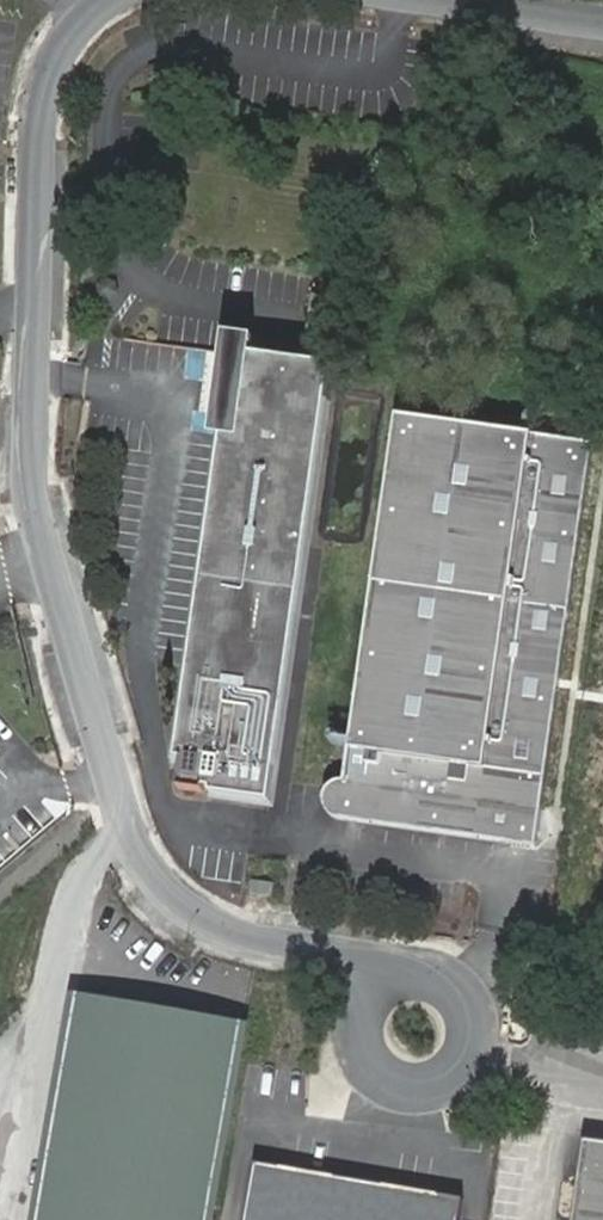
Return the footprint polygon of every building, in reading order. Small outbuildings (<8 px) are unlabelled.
[(214,410),(209,442),(220,443),(202,571),(299,584),(300,585),(329,372),(251,360),(251,357),(253,344),(223,340),(222,353),(214,410)] [(594,448),(398,420),(373,595),(569,622),(594,448)] [(299,584),(202,571),(175,763),(181,764),(177,793),(268,805),(299,584)] [(537,849),(569,622),(373,595),(346,784),(344,784),(341,785),(337,785),(335,787),(334,787),(332,788),(330,791),(329,792),(328,794),(327,796),(326,797),(325,799),(325,802),(325,803),(326,809),(327,811),(328,813),(329,814),(330,816),(333,818),(334,819),(337,820),(339,821),(340,821),(341,821),(537,849)] [(69,988),(25,1219),(197,1219),(235,1020),(69,988)] [(588,1144),(577,1219),(602,1219),(602,1146),(588,1144)] [(245,1219),(460,1219),(464,1200),(255,1164),(245,1219)]
